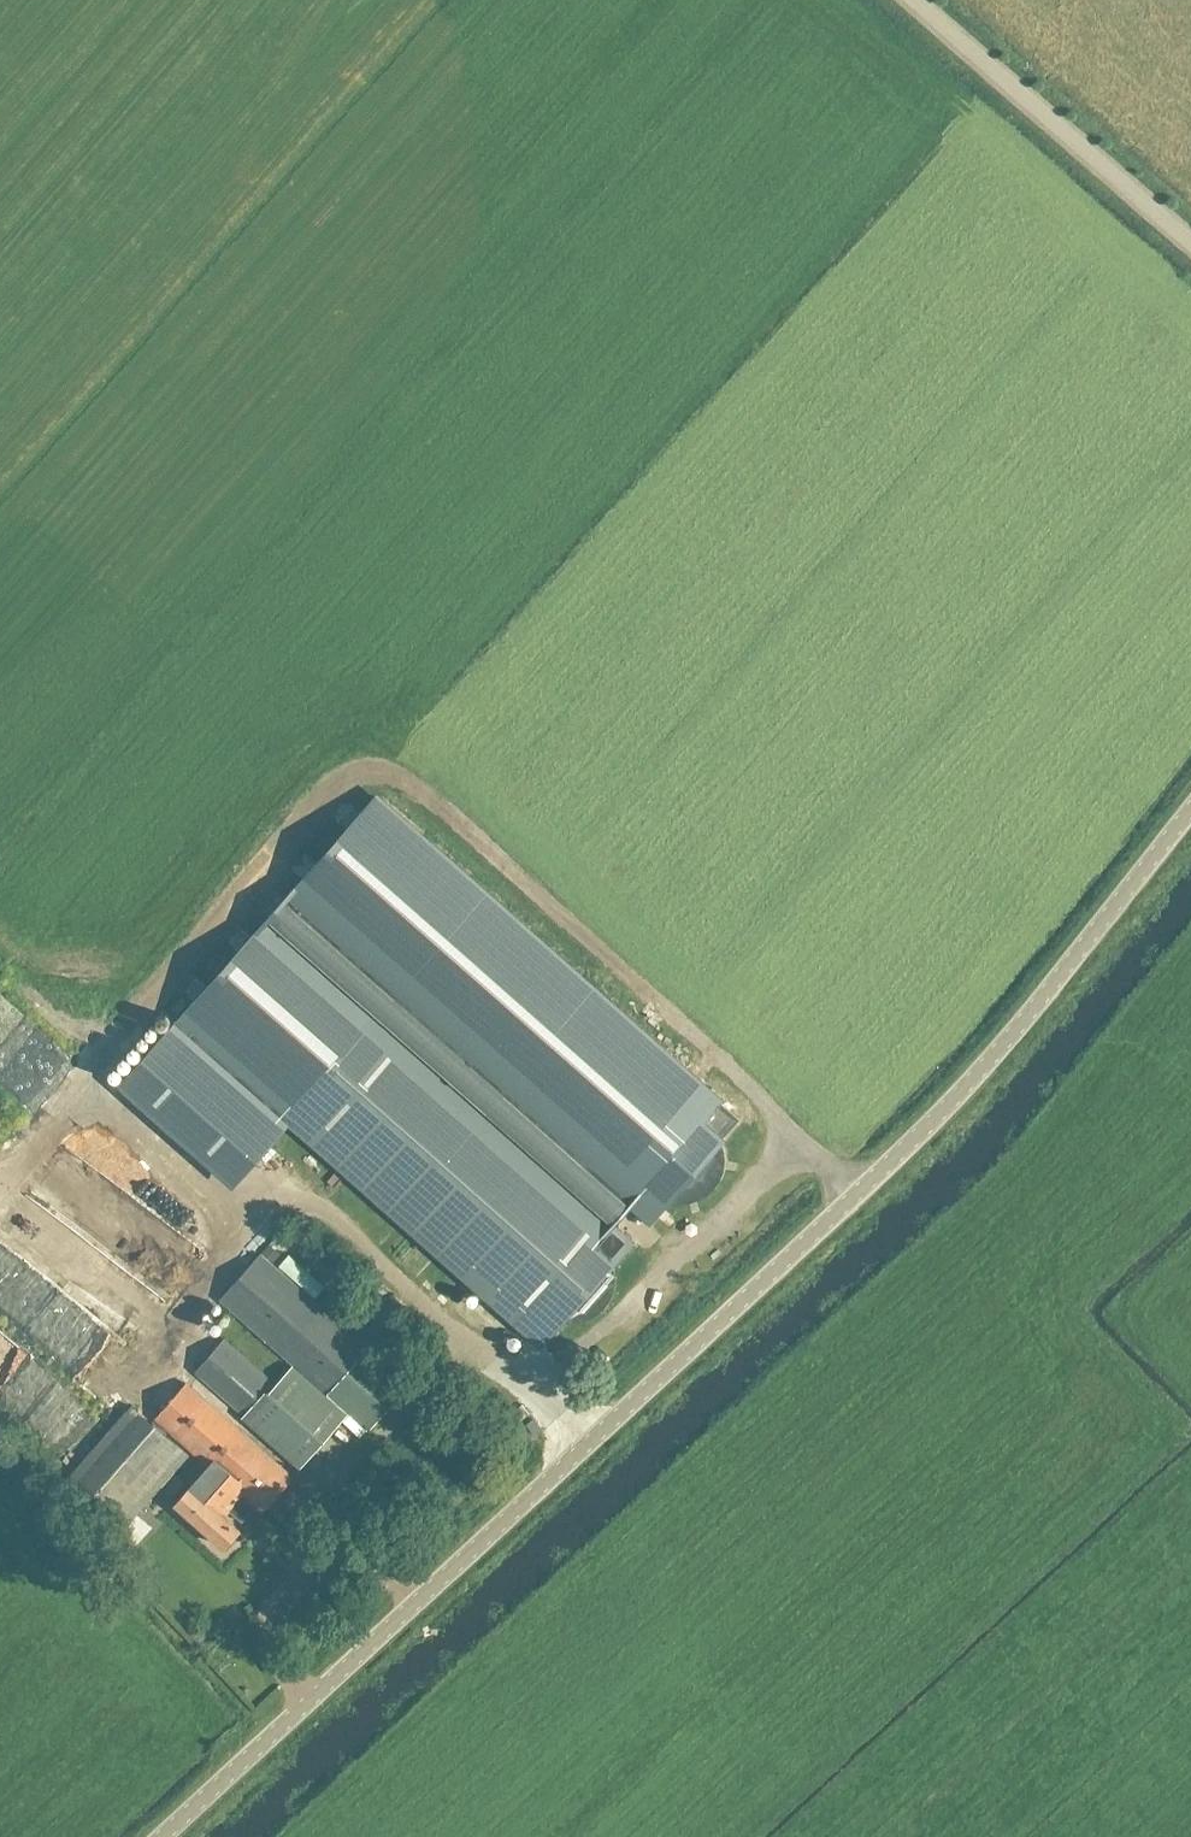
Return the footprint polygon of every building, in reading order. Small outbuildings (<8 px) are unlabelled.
[(292,1121),(540,1341),(566,1312),(576,1312),(586,1310),(595,1304),(602,1296),(606,1287),(607,1277),(606,1267),(632,1238),(613,1221),(629,1204),(649,1222),(670,1199),(682,1200),(693,1198),(704,1193),(713,1186),(720,1175),(724,1164),(724,1151),(721,1139),(744,1114),(377,788),(117,1084),(233,1186),(292,1121)] [(76,1144),(51,1172),(110,1225),(135,1197),(76,1144)] [(408,1384),(367,1349),(259,1253),(220,1297),(295,1363),(245,1419),(300,1467),(349,1411),(369,1428),(408,1384)] [(2,1294),(18,1309),(31,1295),(1,1267),(0,1268),(0,1296),(2,1294)] [(93,1362),(72,1346),(111,1295),(90,1279),(56,1324),(60,1328),(50,1341),(33,1328),(29,1334),(33,1338),(25,1349),(38,1359),(35,1364),(49,1374),(54,1368),(75,1384),(93,1362)] [(272,1382),(224,1338),(195,1371),(243,1414),(272,1382)] [(238,1529),(223,1516),(229,1510),(241,1521),(254,1505),(262,1512),(293,1476),(185,1381),(154,1416),(222,1476),(203,1498),(189,1486),(175,1502),(224,1545),(238,1529)] [(521,1402),(513,1409),(520,1418),(529,1412),(521,1402)] [(65,1488),(115,1534),(187,1452),(136,1407),(65,1488)]
